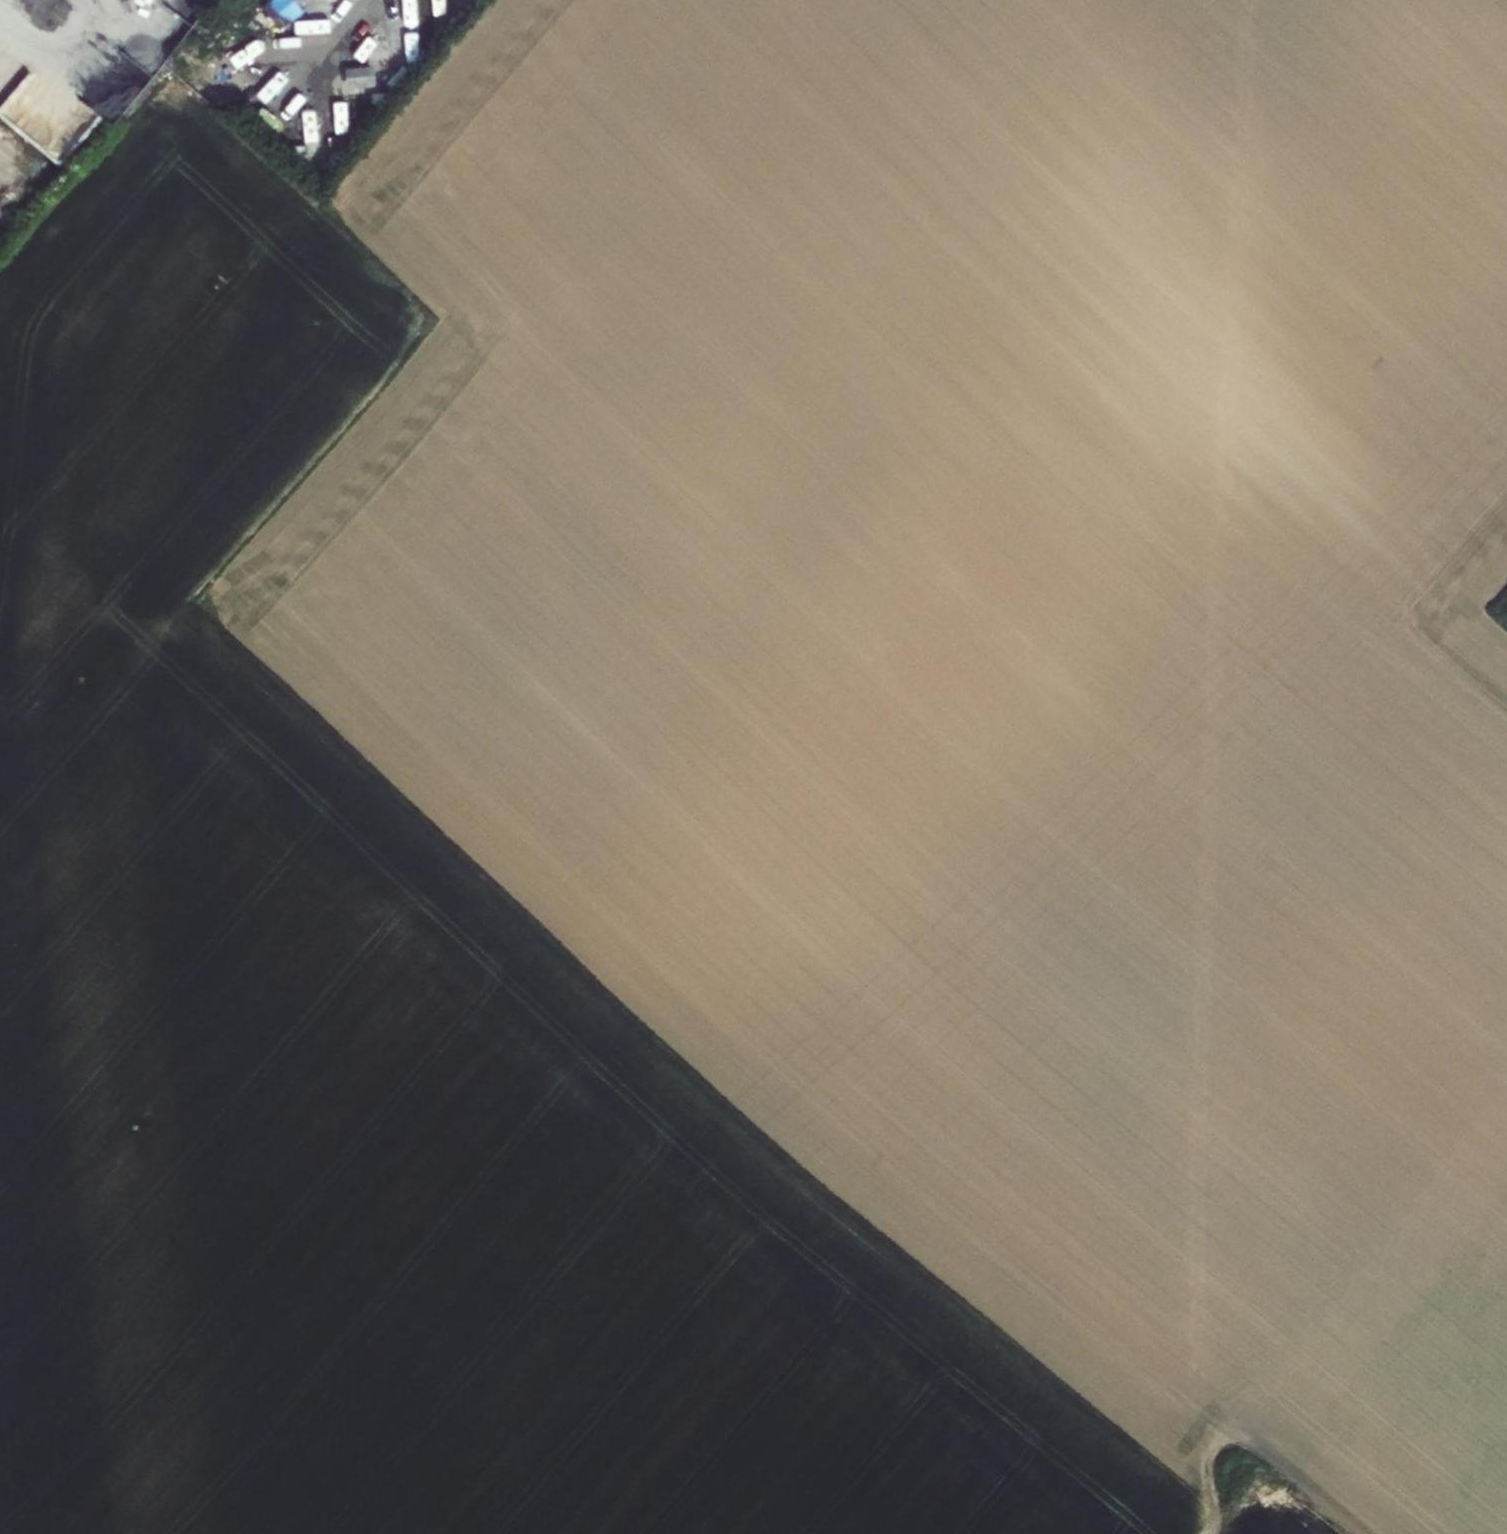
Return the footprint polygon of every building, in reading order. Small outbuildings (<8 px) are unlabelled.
[(375,66),(346,68),(348,92),(377,89),(375,66)]
